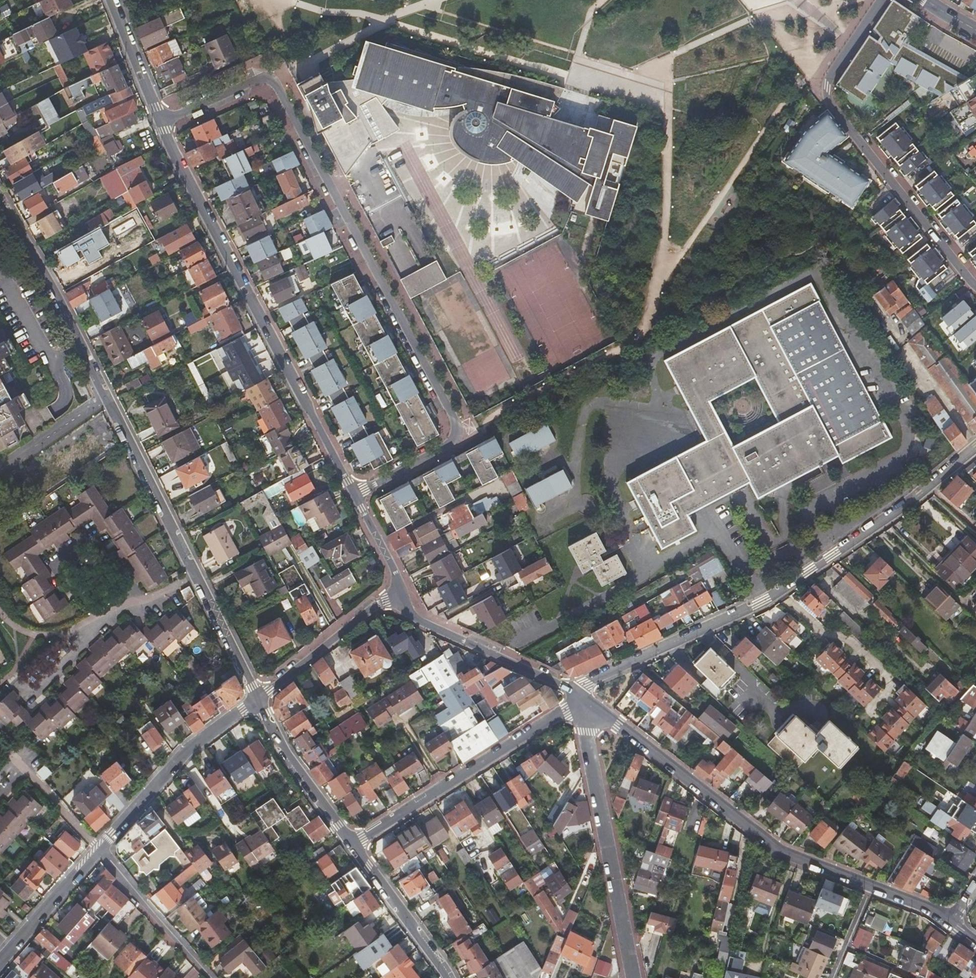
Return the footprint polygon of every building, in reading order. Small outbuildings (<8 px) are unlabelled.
[(4,18),(36,2),(40,0),(41,0),(16,0),(0,8),(0,20),(4,18)] [(47,17),(49,17),(72,5),(69,0),(41,0),(40,0),(47,17)] [(895,0),(892,0),(836,85),(863,103),(887,67),(890,62),(896,66),(894,71),(938,97),(967,78),(922,52),(904,41),(915,25),(913,24),(915,21),(917,22),(920,17),(895,0)] [(958,6),(963,9),(966,4),(975,10),(973,14),(975,16),(975,0),(962,0),(958,6)] [(179,6),(158,16),(158,17),(180,7),(179,6)] [(158,17),(163,28),(185,18),(180,7),(158,17)] [(47,17),(13,33),(19,44),(18,45),(22,52),(26,50),(32,47),(41,43),(40,41),(47,37),(45,35),(55,30),(49,17),(47,17)] [(163,28),(158,17),(136,27),(145,46),(167,36),(163,28)] [(22,52),(18,45),(19,44),(13,33),(12,34),(0,40),(0,63),(22,52)] [(226,34),(205,43),(216,67),(236,58),(226,34)] [(58,35),(48,40),(58,61),(69,57),(58,35)] [(174,38),(165,42),(169,50),(178,46),(174,38)] [(106,42),(89,50),(95,65),(113,57),(106,42)] [(165,42),(146,50),(154,66),(155,65),(176,56),(181,53),(178,46),(169,50),(165,42)] [(591,214),(608,220),(636,127),(599,115),(594,131),(584,128),(583,130),(548,119),(560,104),(557,103),(564,89),(508,74),(507,79),(387,43),(383,55),(379,54),(381,49),(357,61),(370,65),(369,70),(355,66),(353,75),(362,78),(363,79),(325,83),(319,73),(301,83),(314,108),(310,111),(345,177),(373,141),(374,144),(399,129),(382,105),(390,97),(412,104),(435,107),(462,104),(465,103),(468,107),(454,116),(450,126),(449,132),(450,139),(455,147),(461,153),(469,159),(477,162),(493,165),(511,162),(516,160),(517,160),(526,153),(531,148),(566,170),(566,172),(570,174),(569,177),(578,183),(573,198),(571,205),(574,206),(573,213),(585,216),(586,212),(586,211),(592,213),(591,214)] [(176,56),(155,65),(158,73),(161,72),(164,79),(170,77),(173,83),(185,77),(183,72),(184,71),(181,65),(180,65),(176,56)] [(35,69),(37,73),(50,67),(48,63),(35,69)] [(53,66),(64,88),(71,84),(61,66),(60,63),(53,66)] [(104,81),(108,89),(112,87),(114,86),(116,91),(126,87),(115,64),(100,71),(104,81)] [(64,88),(69,98),(71,96),(74,102),(85,97),(81,89),(90,85),(89,84),(93,82),(93,83),(100,80),(97,72),(71,84),(64,88)] [(90,102),(94,111),(102,108),(115,102),(133,94),(129,85),(126,87),(116,91),(114,92),(90,102)] [(8,101),(2,89),(0,90),(0,106),(8,101)] [(948,112),(961,132),(975,123),(975,94),(948,112)] [(5,133),(2,128),(29,113),(31,115),(40,110),(44,116),(48,125),(49,124),(60,118),(48,96),(16,114),(0,123),(0,136),(5,133)] [(102,108),(109,121),(132,111),(136,109),(132,99),(117,107),(115,102),(102,108)] [(457,111),(463,109),(462,106),(455,108),(449,109),(443,110),(434,110),(423,109),(414,108),(406,106),(395,102),(389,99),(383,105),(389,108),(395,111),(403,114),(413,116),(422,117),(431,117),(439,116),(446,115),(457,111)] [(886,118),(888,121),(911,103),(909,100),(886,118)] [(16,114),(8,101),(0,106),(0,123),(16,114)] [(94,128),(97,134),(106,151),(109,155),(114,153),(118,151),(112,140),(113,140),(110,134),(137,121),(132,111),(109,121),(94,128)] [(846,136),(827,113),(805,130),(785,161),(852,206),(868,181),(826,152),(846,136)] [(48,125),(44,116),(37,120),(40,125),(45,123),(46,126),(48,125)] [(190,128),(198,146),(220,136),(217,129),(212,118),(190,128)] [(895,122),(876,137),(882,144),(879,146),(883,152),(905,135),(895,122)] [(220,136),(226,133),(222,126),(217,129),(220,136)] [(219,160),(221,159),(222,159),(227,156),(235,153),(237,152),(231,139),(229,140),(228,139),(228,138),(226,133),(220,136),(198,146),(185,152),(192,166),(216,155),(219,160)] [(11,154),(9,155),(13,163),(18,160),(38,148),(30,135),(7,147),(11,154)] [(905,135),(883,152),(888,157),(890,155),(896,162),(915,147),(905,135)] [(251,146),(254,153),(262,149),(259,142),(251,146)] [(243,173),(251,169),(246,160),(250,158),(249,155),(254,153),(251,146),(237,152),(235,153),(227,156),(222,159),(221,159),(230,179),(240,175),(243,173)] [(915,147),(896,162),(906,174),(925,159),(915,147)] [(526,153),(517,160),(573,198),(578,183),(569,177),(570,174),(566,172),(566,170),(531,148),(526,153)] [(287,167),(296,163),(290,150),(269,161),(275,173),(287,167)] [(141,154),(115,167),(116,168),(127,190),(135,204),(152,195),(137,167),(146,162),(141,154)] [(13,163),(4,168),(12,183),(30,173),(31,172),(27,166),(19,171),(17,168),(21,166),(18,160),(13,163)] [(53,182),(51,182),(52,184),(50,185),(52,188),(54,187),(58,194),(88,177),(81,165),(71,171),(53,182)] [(275,173),(273,174),(281,191),(295,184),(287,167),(275,173)] [(116,168),(103,176),(109,186),(106,187),(112,199),(122,193),(127,190),(116,168)] [(926,196),(942,183),(933,171),(914,186),(920,192),(917,195),(921,200),(926,196)] [(30,173),(12,183),(22,199),(40,189),(30,173)] [(249,187),(243,173),(240,175),(246,188),(248,187),(249,187)] [(218,185),(215,186),(221,200),(224,199),(226,198),(246,188),(240,175),(230,179),(218,185)] [(929,204),(934,210),(953,195),(943,183),(942,183),(926,196),(921,200),(926,206),(929,204)] [(249,187),(248,187),(255,203),(260,201),(253,185),(249,187)] [(246,188),(226,198),(239,224),(257,215),(265,212),(260,201),(255,203),(248,187),(246,188)] [(127,190),(122,193),(125,199),(131,209),(136,206),(135,204),(127,190)] [(24,201),(32,215),(46,207),(38,193),(24,201)] [(112,199),(115,204),(125,199),(122,193),(112,199)] [(151,203),(160,219),(177,211),(167,194),(151,203)] [(307,203),(303,194),(271,209),(275,218),(307,203)] [(882,229),(901,213),(896,207),(899,205),(894,199),(872,217),(882,229)] [(940,223),(944,229),(949,224),(950,224),(965,211),(956,199),(937,214),(943,221),(940,223)] [(143,218),(136,206),(131,209),(140,226),(137,228),(140,234),(143,232),(149,229),(143,218)] [(86,222),(92,231),(101,226),(117,217),(113,212),(112,213),(109,208),(103,212),(86,222)] [(36,221),(45,238),(64,227),(59,218),(61,216),(57,209),(36,221)] [(322,209),(303,218),(311,236),(321,232),(331,227),(322,209)] [(944,229),(948,234),(951,232),(957,239),(975,224),(969,216),(965,211),(950,224),(949,224),(944,229)] [(91,232),(95,239),(96,239),(105,234),(131,219),(127,212),(117,217),(101,226),(92,231),(91,232)] [(892,241),(914,223),(910,218),(907,220),(901,213),(882,229),(892,241)] [(260,220),(257,215),(239,224),(238,225),(245,238),(246,240),(265,231),(262,225),(264,224),(262,219),(260,220)] [(169,232),(157,238),(160,243),(162,242),(168,253),(177,248),(194,240),(186,223),(169,232)] [(914,223),(892,241),(901,254),(921,238),(915,231),(918,229),(914,223)] [(238,225),(235,226),(242,239),(245,238),(238,225)] [(133,246),(135,251),(146,245),(155,240),(149,229),(143,232),(140,234),(143,240),(133,246)] [(91,232),(87,234),(91,242),(95,239),(91,232)] [(311,236),(302,240),(311,260),(331,252),(321,232),(311,236)] [(268,235),(265,236),(274,253),(277,252),(268,235)] [(380,242),(383,248),(395,241),(392,235),(391,236),(380,242)] [(248,244),(245,245),(254,262),(257,261),(274,253),(265,236),(248,244)] [(205,258),(196,241),(178,251),(188,268),(205,258)] [(916,272),(939,254),(934,249),(931,251),(926,244),(906,260),(916,272)] [(92,266),(88,260),(84,252),(81,246),(66,254),(77,274),(92,266)] [(975,268),(975,267),(975,246),(968,253),(973,259),(970,262),(975,268)] [(84,252),(88,260),(93,257),(89,249),(84,252)] [(285,254),(283,249),(277,252),(274,253),(276,258),(285,254)] [(274,253),(257,261),(265,279),(282,271),(276,258),(274,253)] [(145,260),(148,267),(159,261),(160,261),(156,254),(145,260)] [(943,260),(939,254),(916,272),(926,284),(946,269),(940,262),(943,260)] [(215,276),(205,258),(188,268),(181,271),(190,289),(197,285),(215,276)] [(400,280),(411,299),(447,279),(437,260),(400,280)] [(297,266),(294,268),(300,280),(308,276),(303,264),(299,266),(297,266)] [(343,277),(330,283),(414,442),(433,433),(434,429),(426,415),(428,415),(352,273),(343,277)] [(277,302),(293,294),(293,293),(299,290),(294,278),(295,278),(294,274),(269,285),(277,302)] [(116,285),(125,279),(123,275),(113,280),(116,285)] [(91,289),(94,296),(109,288),(116,285),(113,280),(107,283),(106,281),(91,289)] [(887,315),(906,301),(892,280),(873,294),(887,315)] [(88,281),(65,293),(72,308),(88,299),(82,288),(86,286),(90,284),(88,281)] [(227,300),(218,282),(209,287),(218,305),(208,310),(211,314),(229,305),(227,301),(227,300)] [(839,463),(888,438),(808,285),(768,306),(752,315),(663,361),(689,409),(685,411),(702,443),(625,483),(659,547),(692,530),(684,514),(747,481),(755,497),(816,466),(819,464),(835,455),(839,463)] [(93,297),(86,286),(82,288),(88,299),(89,299),(93,297)] [(218,305),(209,287),(199,292),(207,307),(208,310),(218,305)] [(94,296),(93,297),(89,299),(100,320),(120,310),(109,288),(94,296)] [(306,309),(300,297),(281,306),(360,456),(357,457),(361,464),(368,460),(372,469),(392,459),(377,431),(368,436),(361,423),(365,421),(352,396),(348,398),(341,386),(345,384),(332,359),(328,361),(322,348),(326,346),(313,321),(309,323),(302,311),(306,309)] [(891,314),(909,338),(925,326),(921,320),(920,319),(907,302),(891,314)] [(750,312),(752,315),(768,306),(767,303),(750,312)] [(244,334),(229,305),(211,314),(202,319),(187,326),(190,333),(207,324),(206,322),(212,318),(215,324),(213,325),(214,328),(212,329),(213,331),(214,331),(218,329),(221,335),(217,338),(221,346),(222,346),(239,337),(244,334)] [(207,307),(198,312),(202,319),(211,314),(208,310),(207,307)] [(198,312),(196,309),(182,316),(187,326),(202,319),(198,312)] [(157,311),(144,318),(140,320),(153,344),(170,335),(157,311)] [(119,325),(98,335),(114,365),(126,358),(134,354),(119,325)] [(975,434),(975,396),(925,326),(909,338),(907,339),(912,346),(975,434)] [(180,346),(174,333),(171,335),(176,344),(173,346),(175,349),(180,346)] [(171,335),(170,335),(153,344),(134,354),(126,358),(131,368),(147,360),(151,368),(161,363),(160,361),(166,358),(163,351),(173,346),(176,344),(171,335)] [(242,344),(239,337),(222,346),(228,357),(222,360),(227,370),(233,380),(239,377),(245,388),(262,379),(258,372),(261,370),(260,367),(263,365),(261,362),(258,363),(254,365),(250,358),(246,351),(250,349),(253,347),(251,344),(248,345),(246,342),(242,344)] [(7,338),(2,341),(8,353),(14,350),(7,338)] [(2,357),(8,353),(2,341),(0,342),(0,358),(2,357)] [(2,357),(0,358),(0,366),(3,372),(9,369),(2,357)] [(192,361),(189,363),(187,364),(192,374),(197,372),(192,361)] [(203,383),(197,372),(192,374),(196,382),(198,386),(203,383)] [(269,384),(266,377),(262,379),(245,388),(241,390),(251,409),(256,406),(257,409),(258,408),(260,411),(255,414),(265,432),(284,422),(289,420),(285,412),(288,411),(286,407),(289,405),(287,402),(281,405),(278,398),(277,399),(275,395),(273,392),(276,390),(272,382),(269,384)] [(125,385),(128,392),(140,386),(137,379),(125,385)] [(5,449),(17,442),(11,430),(23,424),(16,412),(23,408),(16,396),(10,399),(0,381),(0,440),(5,449)] [(208,394),(203,383),(198,386),(203,397),(208,394)] [(22,393),(16,396),(23,408),(29,405),(22,393)] [(209,407),(214,404),(208,394),(203,397),(209,407)] [(921,403),(955,451),(966,442),(952,423),(951,424),(932,396),(921,403)] [(144,407),(145,409),(163,399),(144,407)] [(163,399),(145,409),(158,435),(177,425),(163,399)] [(289,432),(284,422),(265,432),(276,454),(279,452),(291,445),(285,434),(289,432)] [(17,442),(23,424),(11,430),(17,442)] [(545,424),(508,443),(512,451),(510,452),(513,457),(515,455),(517,460),(554,440),(545,424)] [(198,448),(187,428),(180,432),(161,442),(171,462),(179,458),(181,460),(183,459),(182,456),(190,452),(198,448)] [(226,441),(222,433),(217,436),(221,444),(226,441)] [(378,505),(380,504),(378,500),(408,484),(410,488),(423,481),(421,477),(451,461),(453,465),(466,458),(464,454),(494,438),(493,438),(493,436),(375,499),(378,505)] [(931,450),(935,439),(926,437),(923,447),(931,450)] [(480,477),(483,484),(497,477),(488,461),(502,454),(500,451),(494,438),(464,454),(466,458),(477,479),(480,477)] [(235,458),(231,450),(226,441),(221,444),(230,461),(235,458)] [(295,445),(294,444),(291,445),(279,452),(279,454),(290,475),(297,471),(303,468),(308,466),(304,457),(301,459),(295,445)] [(197,457),(174,469),(184,488),(193,483),(199,480),(207,475),(197,457)] [(437,497),(442,506),(453,500),(445,484),(459,476),(453,465),(451,461),(421,477),(423,481),(433,499),(437,497)] [(964,470),(971,477),(973,475),(975,472),(975,466),(973,462),(964,470)] [(313,489),(303,468),(297,471),(290,475),(281,480),(292,501),(313,489)] [(561,469),(525,488),(535,506),(571,487),(561,469)] [(515,495),(522,491),(510,470),(500,475),(511,497),(512,497),(515,495)] [(972,489),(957,475),(941,493),(960,510),(966,503),(965,502),(967,500),(966,500),(964,498),(972,489)] [(82,497),(91,511),(96,518),(95,519),(100,526),(105,522),(112,532),(112,533),(119,544),(114,547),(119,554),(124,550),(131,561),(127,564),(136,578),(141,575),(148,586),(166,574),(142,538),(141,539),(130,521),(119,503),(110,509),(92,484),(79,493),(82,497)] [(394,520),(399,529),(403,526),(410,523),(402,507),(416,499),(410,488),(408,484),(378,500),(380,504),(390,522),(394,520)] [(209,485),(187,496),(191,503),(193,507),(197,515),(225,500),(219,488),(212,491),(209,485)] [(975,493),(972,489),(964,498),(966,500),(968,498),(969,500),(975,493)] [(254,495),(250,497),(255,505),(257,501),(267,506),(268,504),(269,503),(266,500),(261,491),(254,495)] [(340,517),(326,491),(299,505),(307,520),(313,532),(320,528),(340,517)] [(520,513),(527,509),(530,507),(522,491),(515,495),(512,497),(520,513)] [(91,511),(82,497),(67,507),(64,503),(29,526),(32,531),(6,548),(15,563),(20,559),(33,550),(41,545),(40,544),(51,537),(55,542),(68,532),(65,527),(75,520),(76,521),(91,511)] [(239,503),(244,511),(255,505),(250,497),(239,503)] [(442,506),(437,497),(433,499),(438,508),(442,506)] [(481,513),(496,506),(492,499),(491,497),(487,500),(485,498),(473,503),(475,505),(472,506),(469,508),(471,512),(474,510),(477,515),(480,514),(481,513)] [(263,547),(268,556),(292,544),(289,540),(281,526),(277,517),(269,503),(268,504),(267,506),(262,515),(271,530),(258,537),(258,538),(263,547)] [(448,531),(472,518),(465,503),(446,513),(451,523),(447,525),(448,527),(446,528),(448,531)] [(966,516),(971,519),(975,515),(975,505),(966,516)] [(448,531),(443,533),(448,541),(454,538),(451,532),(455,530),(458,536),(485,521),(481,513),(480,514),(477,515),(472,518),(448,531)] [(399,529),(394,520),(390,522),(395,531),(398,529),(399,529)] [(430,521),(412,531),(415,537),(418,543),(420,546),(422,545),(439,536),(430,521)] [(223,525),(209,532),(223,561),(238,554),(223,525)] [(386,535),(398,558),(415,548),(420,546),(418,543),(413,545),(407,533),(403,526),(399,529),(398,529),(395,531),(386,535)] [(223,561),(209,532),(202,536),(217,564),(223,561)] [(346,533),(357,554),(360,552),(349,532),(346,533)] [(344,561),(357,554),(346,533),(320,547),(326,558),(332,554),(334,558),(340,554),(344,561)] [(591,533),(565,547),(579,574),(589,569),(598,586),(623,573),(613,555),(600,562),(596,554),(602,551),(591,533)] [(289,540),(292,544),(297,554),(306,548),(300,537),(297,535),(289,540)] [(422,545),(420,546),(429,562),(447,552),(439,536),(422,545)] [(970,574),(971,572),(970,572),(975,565),(975,544),(967,536),(963,540),(934,569),(956,589),(957,588),(970,574)] [(457,544),(454,538),(448,541),(451,547),(457,544)] [(319,559),(311,545),(306,548),(297,554),(305,568),(319,559)] [(43,565),(33,550),(20,559),(30,574),(22,579),(34,597),(33,597),(45,615),(67,600),(62,593),(58,596),(51,585),(52,585),(45,574),(49,570),(45,564),(43,565)] [(687,575),(692,572),(698,569),(714,560),(710,553),(695,562),(688,566),(687,563),(682,567),(687,575)] [(515,571),(522,583),(550,567),(546,561),(543,556),(515,571)] [(877,558),(869,567),(884,581),(892,573),(893,574),(895,572),(880,558),(879,560),(877,558)] [(234,574),(250,604),(264,597),(263,594),(277,587),(261,559),(234,574)] [(278,573),(288,592),(291,597),(307,589),(294,565),(278,573)] [(884,581),(869,567),(864,573),(879,587),(884,581)] [(355,581),(347,568),(330,578),(328,575),(319,581),(329,596),(355,581)] [(848,572),(842,578),(862,597),(868,591),(848,572)] [(975,579),(970,574),(957,588),(963,593),(975,579)] [(421,577),(411,583),(419,597),(429,591),(421,577)] [(842,578),(834,585),(862,611),(871,606),(871,605),(864,599),(862,597),(842,578)] [(682,591),(689,588),(685,580),(678,584),(682,591)] [(478,592),(484,589),(480,581),(474,585),(478,592)] [(706,590),(701,581),(689,588),(682,591),(687,600),(692,598),(693,597),(706,590)] [(938,584),(936,582),(922,597),(923,598),(938,584)] [(425,610),(427,611),(447,600),(446,598),(442,589),(446,587),(444,583),(429,591),(419,597),(425,610)] [(835,603),(814,583),(808,590),(823,605),(825,602),(827,604),(829,602),(832,606),(833,605),(836,608),(838,606),(835,603)] [(678,605),(682,603),(687,600),(682,591),(678,584),(669,589),(672,594),(662,599),(666,605),(675,600),(678,605)] [(939,585),(938,584),(923,598),(924,600),(939,585)] [(462,591),(466,599),(478,592),(474,585),(462,591)] [(862,611),(834,585),(832,587),(842,596),(843,596),(860,612),(862,611)] [(959,604),(939,585),(924,600),(945,620),(959,604)] [(710,598),(716,607),(722,603),(712,586),(706,590),(710,598)] [(442,589),(446,598),(451,596),(446,587),(442,589)] [(698,605),(710,598),(706,590),(693,597),(698,605)] [(823,605),(808,590),(800,598),(817,615),(825,607),(823,605)] [(293,602),(308,630),(315,626),(313,622),(314,621),(310,612),(312,611),(305,596),(293,602)] [(510,609),(513,614),(528,605),(523,596),(508,605),(510,609)] [(682,603),(687,613),(692,610),(693,613),(699,610),(692,598),(687,600),(682,603)] [(625,606),(621,599),(616,602),(620,609),(625,606)] [(871,605),(871,606),(874,608),(892,626),(896,623),(888,615),(890,613),(876,600),(871,605)] [(487,626),(501,617),(500,614),(493,603),(478,611),(487,626)] [(637,647),(661,637),(657,629),(652,620),(642,603),(628,612),(621,616),(624,622),(637,614),(641,623),(628,630),(633,640),(637,647)] [(685,626),(692,622),(687,613),(682,603),(678,605),(652,620),(657,629),(663,625),(671,621),(679,616),(682,621),(685,626)] [(628,612),(625,606),(620,609),(619,610),(618,612),(621,616),(628,612)] [(500,614),(501,617),(503,619),(513,614),(510,609),(500,614)] [(32,718),(25,724),(40,740),(56,725),(58,728),(74,713),(72,712),(87,697),(85,695),(100,680),(98,677),(129,649),(131,651),(147,637),(159,651),(175,636),(178,639),(193,626),(178,610),(169,618),(165,614),(159,619),(160,621),(151,629),(147,625),(141,630),(132,621),(123,630),(119,626),(113,631),(114,633),(105,642),(101,637),(88,649),(92,653),(83,661),(82,660),(75,666),(80,671),(70,679),(69,678),(63,683),(67,688),(58,697),(59,698),(50,707),(46,702),(40,708),(41,710),(32,718)] [(864,630),(843,611),(839,615),(848,624),(846,626),(857,637),(864,630)] [(778,618),(768,628),(786,644),(796,634),(792,630),(797,625),(798,624),(786,613),(785,614),(780,620),(778,618)] [(267,649),(268,650),(269,650),(270,650),(291,640),(280,619),(258,631),(267,649)] [(628,643),(633,640),(628,630),(623,633),(615,619),(590,633),(605,661),(612,658),(606,647),(614,643),(617,641),(625,637),(628,643)] [(673,626),(671,621),(663,625),(666,630),(673,626)] [(750,642),(760,651),(775,665),(791,648),(786,644),(768,628),(765,626),(758,634),(750,642)] [(898,632),(921,654),(926,648),(915,637),(904,626),(898,632)] [(395,633),(385,639),(395,655),(407,648),(413,659),(424,652),(417,640),(413,642),(410,637),(406,640),(401,633),(397,636),(395,633)] [(576,675),(606,661),(605,661),(590,633),(555,653),(560,662),(568,676),(576,675)] [(365,675),(370,671),(381,664),(382,666),(384,667),(386,667),(388,666),(389,665),(390,663),(390,661),(389,659),(390,659),(375,634),(374,634),(373,634),(368,637),(368,638),(357,645),(358,647),(350,652),(365,675)] [(744,636),(730,651),(746,666),(760,651),(750,642),(744,636)] [(832,642),(830,644),(816,659),(824,666),(827,669),(828,667),(840,677),(838,679),(863,702),(866,704),(867,703),(877,691),(881,687),(871,677),(866,682),(860,677),(865,671),(854,662),(852,664),(841,653),(842,651),(839,649),(832,642)] [(442,654),(443,654),(449,650),(445,643),(437,646),(442,654)] [(707,678),(699,685),(711,696),(732,673),(733,672),(709,648),(708,649),(693,665),(707,678)] [(450,652),(443,656),(447,661),(454,672),(456,675),(464,687),(483,677),(481,674),(489,669),(498,664),(490,661),(485,665),(478,670),(477,666),(462,675),(460,672),(466,669),(463,662),(457,652),(457,651),(452,654),(451,654),(450,652)] [(443,654),(442,654),(408,676),(409,677),(411,681),(415,687),(430,678),(448,707),(433,716),(438,724),(473,702),(464,687),(456,675),(454,672),(447,661),(443,656),(443,654)] [(312,666),(323,683),(334,675),(322,658),(312,666)] [(551,667),(568,676),(560,662),(551,667)] [(677,664),(675,662),(660,678),(662,680),(677,664)] [(677,664),(662,680),(681,697),(695,682),(677,664)] [(464,687),(473,702),(475,704),(494,692),(491,689),(514,672),(501,666),(483,677),(464,687)] [(637,669),(630,672),(635,681),(642,672),(637,669)] [(491,689),(494,692),(502,687),(521,675),(514,672),(491,689)] [(642,672),(635,681),(629,689),(639,698),(652,681),(642,672)] [(940,673),(933,680),(945,692),(946,691),(952,696),(957,690),(940,673)] [(242,691),(234,675),(222,682),(223,684),(214,691),(208,695),(211,701),(217,709),(219,712),(225,707),(226,709),(240,699),(242,691)] [(351,701),(355,707),(367,700),(350,675),(339,682),(342,688),(351,701)] [(494,692),(475,704),(478,709),(484,718),(485,721),(495,714),(491,708),(505,699),(507,698),(508,700),(509,699),(512,703),(516,701),(532,691),(533,690),(521,675),(502,687),(494,692)] [(968,684),(962,679),(957,685),(965,693),(971,687),(968,684)] [(945,692),(933,680),(925,688),(938,700),(945,692)] [(303,709),(309,705),(299,691),(293,681),(275,696),(272,708),(279,721),(289,716),(283,705),(284,703),(294,695),(303,709)] [(409,703),(411,706),(423,699),(415,687),(411,681),(404,685),(414,700),(409,703)] [(652,681),(639,698),(651,707),(660,696),(664,691),(652,681)] [(913,717),(925,704),(909,689),(903,683),(897,689),(901,693),(899,695),(895,700),(900,704),(897,707),(894,710),(891,708),(882,718),(885,721),(879,726),(877,724),(867,735),(884,751),(894,740),(892,739),(897,733),(898,733),(905,726),(907,724),(907,723),(913,717)] [(395,712),(397,715),(411,706),(409,703),(414,700),(404,685),(386,697),(395,712)] [(539,706),(543,711),(558,702),(549,688),(544,685),(533,692),(532,691),(516,701),(521,709),(529,704),(530,705),(533,703),(534,704),(538,702),(542,699),(545,703),(540,705),(539,706)] [(965,693),(964,695),(961,698),(974,707),(972,711),(975,713),(975,712),(975,688),(972,685),(971,687),(965,693)] [(331,695),(340,709),(351,701),(342,688),(331,695)] [(629,689),(627,691),(638,700),(639,698),(629,689)] [(192,706),(181,690),(178,693),(186,705),(181,709),(186,717),(184,718),(184,719),(193,732),(204,725),(201,720),(192,706)] [(32,718),(23,709),(22,710),(13,701),(17,697),(12,691),(0,701),(0,718),(6,725),(11,720),(17,727),(23,721),(25,724),(32,718)] [(675,700),(664,691),(660,696),(671,705),(675,700)] [(211,701),(208,695),(207,695),(192,706),(201,720),(215,711),(217,709),(211,701)] [(651,707),(648,712),(655,717),(652,721),(656,724),(657,724),(657,723),(659,720),(666,712),(671,705),(660,696),(651,707)] [(389,716),(395,712),(386,697),(366,710),(378,728),(391,719),(389,716)] [(184,719),(184,718),(171,700),(153,711),(167,731),(184,719)] [(462,762),(497,740),(486,723),(485,721),(484,718),(477,723),(471,713),(478,709),(475,704),(473,702),(438,724),(442,730),(444,733),(452,728),(458,737),(450,742),(453,747),(462,762)] [(700,716),(697,719),(700,721),(703,718),(725,737),(735,726),(710,704),(700,715),(700,716)] [(697,719),(686,709),(679,718),(680,719),(669,733),(671,735),(670,737),(676,742),(678,740),(689,725),(686,724),(687,723),(689,721),(698,728),(702,723),(700,721),(697,719)] [(296,738),(305,731),(312,727),(301,710),(285,721),(296,738)] [(659,720),(657,723),(666,731),(668,733),(677,720),(666,712),(659,720)] [(975,713),(969,722),(963,731),(972,737),(975,730),(975,713),(975,712),(975,713)] [(348,720),(356,732),(367,725),(359,713),(348,720)] [(123,715),(113,723),(118,728),(127,720),(123,715)] [(837,765),(839,764),(850,751),(848,748),(853,743),(828,720),(817,732),(809,726),(808,728),(794,715),(789,720),(767,744),(794,770),(816,746),(837,765)] [(486,723),(497,740),(507,734),(496,716),(486,723)] [(963,731),(969,722),(961,717),(955,726),(963,731)] [(336,746),(356,732),(348,720),(327,734),(329,736),(336,746)] [(687,723),(696,731),(698,728),(689,721),(687,723)] [(712,741),(716,735),(702,723),(698,728),(707,736),(705,738),(691,756),(697,760),(711,742),(712,741)] [(153,726),(141,734),(150,747),(163,738),(153,726)] [(698,728),(696,731),(705,738),(707,736),(698,728)] [(434,760),(453,747),(450,742),(444,733),(442,730),(423,743),(434,760)] [(303,753),(313,747),(307,738),(309,737),(305,731),(296,738),(294,739),(303,753)] [(954,742),(936,731),(925,748),(930,751),(929,753),(934,757),(935,755),(943,760),(954,742)] [(971,740),(962,733),(959,738),(956,741),(946,756),(950,759),(956,763),(967,747),(970,742),(971,740)] [(724,754),(730,746),(716,735),(712,741),(711,742),(724,754)] [(256,739),(240,750),(253,770),(255,772),(270,763),(265,755),(260,748),(262,747),(256,739)] [(319,764),(323,761),(331,756),(329,753),(327,755),(319,743),(313,747),(303,753),(309,762),(315,758),(319,764)] [(749,775),(755,767),(730,746),(724,754),(713,768),(704,779),(711,784),(713,782),(715,783),(723,772),(720,770),(722,768),(728,773),(729,774),(736,765),(749,775)] [(543,760),(548,755),(544,749),(538,753),(538,752),(521,764),(516,768),(520,775),(524,781),(543,760)] [(253,770),(240,750),(223,762),(236,782),(253,770)] [(339,751),(331,756),(334,760),(342,755),(339,751)] [(393,764),(393,765),(403,779),(422,767),(413,752),(393,764)] [(630,790),(636,776),(644,757),(635,753),(630,763),(629,767),(621,786),(630,790)] [(946,756),(940,766),(944,769),(950,759),(946,756)] [(555,757),(552,760),(550,758),(541,767),(557,782),(568,770),(564,766),(566,764),(561,760),(560,762),(555,757)] [(704,779),(713,768),(701,759),(692,770),(704,779)] [(903,760),(903,761),(895,773),(902,778),(911,765),(903,760)] [(124,806),(129,801),(123,793),(115,790),(121,786),(123,784),(130,778),(117,761),(99,775),(100,776),(103,780),(112,791),(113,792),(124,806)] [(310,770),(320,784),(332,776),(323,761),(319,764),(310,770)] [(366,780),(372,789),(387,780),(382,772),(376,762),(355,776),(361,784),(366,780)] [(772,781),(786,765),(782,762),(766,777),(772,781)] [(387,780),(397,794),(408,787),(403,779),(393,765),(382,772),(387,780)] [(765,789),(772,781),(766,777),(755,767),(749,775),(746,779),(762,792),(765,789)] [(218,768),(203,778),(214,794),(229,784),(218,768)] [(344,772),(347,776),(353,772),(350,768),(344,772)] [(716,788),(728,773),(722,768),(720,770),(723,772),(715,783),(713,782),(711,784),(716,788)] [(344,772),(328,782),(333,790),(331,792),(333,794),(335,793),(338,797),(349,789),(346,783),(350,780),(347,776),(344,772)] [(520,775),(504,784),(515,801),(530,791),(524,781),(520,775)] [(880,787),(886,791),(891,795),(898,788),(902,791),(906,786),(890,775),(880,787)] [(628,793),(655,803),(661,786),(636,776),(630,790),(628,793)] [(86,814),(112,791),(103,780),(102,781),(96,786),(94,785),(92,784),(90,784),(87,786),(72,799),(76,804),(80,807),(86,814)] [(365,794),(372,790),(372,789),(366,780),(361,784),(356,787),(362,796),(363,797),(366,796),(365,794)] [(778,787),(772,781),(765,789),(772,794),(778,787)] [(184,794),(193,807),(205,799),(194,784),(182,792),(184,794)] [(627,796),(628,793),(630,790),(621,786),(617,794),(616,795),(623,798),(625,795),(627,796)] [(873,795),(863,786),(854,798),(864,806),(873,795)] [(780,789),(778,787),(772,794),(774,796),(780,789)] [(880,787),(875,793),(881,797),(886,791),(880,787)] [(0,853),(28,821),(29,822),(42,806),(26,791),(18,801),(14,797),(8,804),(12,807),(3,817),(0,814),(0,853)] [(953,800),(956,795),(949,791),(946,796),(953,800)] [(119,811),(124,806),(113,792),(105,799),(110,805),(112,803),(119,811)] [(349,792),(340,797),(352,815),(361,809),(356,801),(349,792)] [(797,802),(798,800),(791,794),(787,798),(780,792),(767,808),(782,820),(783,819),(788,813),(795,804),(796,802),(797,802)] [(975,802),(974,798),(967,793),(965,797),(958,792),(956,795),(973,807),(975,809),(975,802)] [(180,816),(193,807),(184,794),(171,803),(180,816)] [(612,804),(618,817),(627,796),(625,795),(623,798),(616,795),(612,804)] [(496,821),(503,816),(489,796),(482,801),(495,821),(496,821)] [(664,824),(673,800),(664,797),(655,821),(664,824)] [(279,819),(284,816),(280,810),(280,809),(273,800),(258,810),(263,816),(254,822),(260,830),(261,831),(269,843),(278,837),(268,822),(277,816),(279,819)] [(679,829),(686,808),(682,806),(679,805),(680,803),(673,800),(664,824),(668,825),(661,845),(657,843),(654,852),(656,853),(668,858),(672,849),(665,846),(672,827),(679,829)] [(443,816),(455,836),(469,827),(473,834),(480,829),(461,801),(455,805),(456,808),(443,816)] [(487,826),(495,821),(482,801),(474,806),(487,826)] [(575,806),(566,801),(561,809),(552,824),(558,834),(575,806)] [(174,820),(180,816),(171,803),(165,807),(174,820)] [(943,811),(930,803),(925,810),(932,815),(936,818),(933,822),(945,830),(948,825),(948,826),(955,830),(952,834),(962,841),(965,837),(970,829),(957,820),(950,816),(943,811)] [(792,826),(801,833),(812,818),(801,808),(795,804),(788,813),(783,819),(792,826)] [(283,808),(280,810),(284,816),(294,831),(301,826),(309,821),(298,805),(286,812),(283,808)] [(548,818),(552,824),(561,809),(555,805),(548,818)] [(957,820),(970,829),(975,832),(975,830),(975,811),(967,805),(965,808),(957,820)] [(108,819),(101,811),(97,807),(85,818),(96,830),(108,819)] [(196,810),(193,807),(180,816),(174,820),(177,823),(196,810)] [(955,808),(950,816),(957,820),(965,808),(963,807),(960,811),(955,808)] [(156,828),(162,822),(153,810),(136,823),(146,835),(151,832),(152,833),(157,830),(156,828)] [(514,813),(507,817),(517,833),(527,827),(521,818),(517,811),(514,813)] [(309,821),(301,826),(312,842),(329,830),(318,815),(309,821)] [(427,840),(432,846),(448,835),(436,817),(420,828),(427,840)] [(834,832),(835,831),(838,828),(826,817),(822,822),(834,832)] [(790,828),(792,826),(783,819),(782,820),(781,821),(790,828)] [(490,830),(498,825),(495,821),(487,826),(490,830)] [(824,847),(829,841),(835,833),(836,832),(835,831),(834,832),(822,822),(821,821),(810,835),(824,847)] [(130,855),(149,839),(146,835),(136,823),(135,822),(116,844),(117,852),(124,860),(130,855)] [(417,824),(395,837),(407,856),(409,858),(416,854),(421,850),(427,861),(428,862),(438,856),(436,852),(432,846),(427,840),(420,828),(417,824)] [(833,843),(832,844),(840,850),(842,848),(842,847),(846,850),(858,859),(859,857),(870,844),(847,826),(839,836),(833,843)] [(178,846),(163,827),(156,833),(149,839),(130,855),(138,865),(139,866),(139,868),(143,869),(143,870),(146,874),(153,868),(158,868),(159,863),(169,854),(169,850),(174,850),(178,846)] [(526,847),(539,839),(533,829),(520,838),(526,847)] [(80,845),(78,843),(71,837),(63,830),(61,832),(63,834),(55,844),(69,857),(80,845)] [(242,840),(235,845),(249,866),(257,861),(256,860),(272,849),(269,843),(261,831),(260,830),(250,837),(243,842),(242,840)] [(391,832),(385,835),(391,844),(382,850),(394,868),(398,866),(401,864),(408,859),(409,858),(407,856),(395,837),(391,832)] [(829,841),(833,843),(839,836),(835,833),(829,841)] [(49,841),(43,835),(39,839),(46,845),(49,841)] [(910,844),(932,858),(937,850),(915,837),(910,844)] [(975,853),(951,837),(945,847),(954,853),(948,861),(964,871),(975,853)] [(859,857),(866,863),(867,863),(871,859),(882,868),(894,853),(874,838),(870,844),(859,857)] [(539,839),(526,847),(530,853),(543,845),(539,839)] [(223,840),(209,849),(222,868),(236,860),(223,840)] [(196,844),(183,853),(190,862),(195,869),(197,871),(210,861),(196,844)] [(322,856),(315,861),(330,883),(340,876),(336,871),(337,870),(330,859),(328,857),(330,856),(335,853),(336,855),(343,849),(339,844),(326,853),(322,856)] [(633,853),(638,846),(634,844),(630,844),(628,853),(631,854),(633,853)] [(887,881),(911,890),(930,861),(934,864),(936,860),(934,859),(932,858),(910,844),(887,881)] [(39,863),(54,877),(66,863),(60,858),(62,856),(50,845),(45,851),(47,853),(39,863)] [(724,870),(728,854),(729,852),(699,845),(690,874),(698,876),(701,877),(710,879),(711,880),(713,881),(714,882),(715,883),(716,883),(719,884),(721,884),(724,870)] [(322,846),(310,854),(315,861),(322,856),(326,853),(322,846)] [(638,846),(635,856),(644,859),(653,862),(654,857),(662,860),(661,863),(666,865),(668,858),(656,853),(654,852),(647,849),(645,849),(638,846)] [(464,864),(471,859),(463,847),(456,852),(464,864)] [(183,853),(180,848),(174,852),(185,867),(190,862),(183,853)] [(496,869),(509,860),(501,848),(487,856),(496,869)] [(438,856),(443,864),(449,860),(441,849),(436,852),(438,856)] [(585,865),(591,853),(582,849),(577,861),(585,865)] [(406,871),(408,874),(409,874),(418,868),(423,864),(427,861),(421,850),(416,854),(409,858),(408,859),(401,864),(406,871)] [(721,884),(710,929),(722,932),(725,912),(720,911),(723,901),(727,902),(738,856),(728,854),(724,870),(721,884)] [(38,864),(33,860),(19,876),(21,878),(33,888),(40,880),(37,878),(39,876),(45,870),(44,870),(38,864)] [(190,862),(185,867),(172,877),(178,884),(195,869),(190,862)] [(514,880),(520,877),(510,862),(507,864),(507,870),(514,880)] [(547,865),(538,871),(538,872),(540,875),(542,878),(551,872),(547,865)] [(333,889),(344,905),(353,899),(361,893),(362,892),(368,889),(371,887),(355,866),(340,876),(330,883),(333,889)] [(386,874),(391,881),(403,873),(398,866),(394,868),(386,874)] [(635,879),(657,887),(662,875),(652,872),(639,867),(635,879)] [(89,907),(110,884),(115,878),(106,868),(101,874),(103,876),(80,903),(87,909),(89,907)] [(415,889),(424,901),(427,898),(435,893),(418,868),(409,874),(408,874),(399,880),(409,893),(415,889)] [(432,882),(439,878),(433,870),(427,874),(432,882)] [(551,872),(542,878),(545,882),(547,885),(556,900),(558,902),(558,903),(561,902),(564,899),(562,896),(572,890),(562,874),(560,872),(559,870),(553,874),(552,872),(551,872)] [(774,905),(782,884),(770,880),(757,875),(755,878),(749,896),(766,903),(774,905)] [(200,876),(188,885),(193,891),(205,881),(200,876)] [(21,878),(12,889),(24,900),(34,889),(33,888),(21,878)] [(523,882),(556,933),(561,922),(540,891),(539,892),(530,878),(523,882)] [(824,878),(815,902),(814,904),(842,915),(849,898),(832,892),(835,882),(824,878)] [(505,884),(512,894),(518,890),(512,880),(505,884)] [(168,881),(155,892),(167,907),(181,896),(179,894),(183,890),(179,886),(176,890),(168,881)] [(65,959),(99,921),(108,909),(102,904),(115,889),(110,884),(89,907),(87,909),(86,911),(82,915),(91,922),(62,956),(65,959)] [(446,920),(458,938),(469,931),(472,929),(458,909),(456,904),(448,892),(444,887),(436,893),(439,898),(435,900),(440,908),(444,906),(451,917),(446,920)] [(2,919),(7,913),(3,909),(11,899),(0,889),(0,917),(2,919)] [(108,909),(99,921),(105,926),(111,919),(114,916),(114,915),(115,914),(128,900),(115,889),(102,904),(108,909)] [(327,894),(337,909),(344,905),(333,889),(327,894)] [(353,899),(364,915),(379,905),(368,889),(362,892),(361,893),(353,899)] [(452,889),(448,892),(456,904),(460,902),(452,889)] [(540,891),(561,922),(561,921),(542,890),(540,891)] [(815,902),(787,890),(779,912),(807,923),(814,904),(815,902)] [(434,912),(440,908),(435,900),(439,898),(436,893),(435,893),(427,898),(429,904),(434,912)] [(205,917),(190,895),(176,907),(181,915),(179,916),(189,930),(193,927),(195,925),(196,924),(201,920),(205,917)] [(114,916),(120,921),(125,914),(127,916),(135,907),(128,900),(115,914),(114,915),(114,916)] [(66,933),(82,915),(86,911),(77,903),(74,906),(58,923),(59,924),(58,925),(66,933)] [(774,905),(766,903),(763,912),(764,915),(770,917),(774,905)] [(224,919),(215,909),(205,917),(201,920),(196,924),(204,935),(202,937),(210,947),(228,932),(220,923),(224,919)] [(351,924),(365,944),(372,940),(382,933),(377,926),(383,923),(373,909),(351,924)] [(561,936),(566,938),(569,931),(570,929),(576,914),(569,909),(566,914),(562,921),(561,921),(561,922),(556,933),(561,936)] [(494,911),(488,915),(493,924),(500,920),(494,911)] [(45,958),(64,973),(71,964),(65,959),(62,956),(91,922),(82,915),(66,933),(59,941),(59,942),(45,958)] [(111,919),(117,924),(120,921),(114,916),(111,919)] [(866,921),(882,927),(884,923),(873,918),(871,920),(867,918),(866,921)] [(100,932),(93,940),(111,955),(130,933),(122,926),(120,928),(117,924),(111,919),(105,926),(103,928),(100,932)] [(865,925),(880,932),(882,927),(866,921),(865,925)] [(193,927),(202,937),(204,935),(196,924),(195,925),(193,927)] [(855,947),(864,951),(873,932),(859,926),(851,944),(855,947)] [(928,953),(932,954),(939,945),(945,937),(936,930),(930,926),(924,936),(924,942),(926,943),(924,946),(929,950),(928,953)] [(42,955),(45,958),(59,942),(56,939),(44,928),(43,928),(32,940),(37,944),(38,942),(46,949),(41,955),(42,955)] [(570,929),(569,931),(593,944),(595,941),(570,929)] [(81,949),(83,951),(93,940),(100,932),(97,930),(81,949)] [(807,945),(806,948),(827,957),(835,938),(817,930),(809,946),(807,945)] [(489,963),(469,931),(458,938),(455,940),(460,948),(457,950),(462,959),(464,959),(467,964),(466,965),(472,974),(480,968),(480,967),(489,963)] [(569,931),(566,938),(560,952),(563,953),(585,965),(582,971),(590,974),(595,959),(588,955),(593,944),(569,931)] [(561,936),(556,933),(552,943),(548,952),(545,959),(541,968),(552,973),(560,952),(566,938),(561,936)] [(719,949),(727,951),(730,938),(723,936),(719,949)] [(727,951),(726,956),(741,958),(742,950),(730,948),(732,939),(730,938),(727,951)] [(253,974),(264,965),(243,939),(217,961),(226,971),(240,959),(253,974)] [(365,944),(355,951),(365,965),(379,955),(382,954),(372,940),(365,944)] [(460,948),(455,940),(452,943),(457,950),(460,948)] [(541,968),(523,940),(503,953),(493,960),(491,961),(489,963),(480,967),(480,968),(472,974),(471,974),(474,977),(537,977),(541,968)] [(973,954),(973,953),(959,942),(958,944),(947,960),(961,970),(967,961),(969,959),(973,954)] [(129,974),(145,956),(129,943),(114,960),(129,974)] [(382,954),(379,955),(389,969),(403,960),(407,956),(397,943),(382,954)] [(932,954),(931,956),(939,962),(947,951),(939,945),(932,954)] [(925,977),(927,971),(931,956),(932,954),(928,953),(923,971),(919,970),(925,955),(906,946),(897,965),(917,974),(925,977)] [(789,969),(810,977),(818,977),(827,957),(806,948),(799,963),(792,960),(789,969)] [(26,972),(42,955),(41,955),(34,949),(28,956),(26,954),(22,959),(24,961),(23,962),(17,956),(13,961),(26,972)] [(877,977),(887,977),(890,972),(881,968),(882,966),(878,964),(877,966),(861,959),(859,965),(852,962),(855,954),(847,951),(842,963),(853,968),(860,971),(873,976),(877,977)] [(560,952),(552,973),(550,977),(554,977),(563,953),(560,952)] [(145,956),(129,974),(126,977),(156,977),(164,969),(157,963),(155,965),(151,961),(145,956)] [(726,956),(724,969),(738,972),(741,958),(726,956)] [(969,959),(967,961),(961,970),(958,975),(962,977),(975,977),(975,965),(969,959)] [(382,975),(385,977),(387,977),(394,973),(395,975),(407,966),(403,960),(389,969),(382,975)] [(30,976),(26,972),(13,961),(12,961),(16,965),(5,977),(20,977),(22,976),(24,977),(28,977),(30,976)] [(610,967),(598,962),(594,972),(606,976),(610,967)] [(55,977),(40,963),(30,976),(28,977),(57,977),(55,977)] [(409,965),(407,966),(395,975),(394,977),(395,977),(419,977),(409,965)] [(166,966),(164,969),(156,977),(177,977),(175,976),(174,975),(173,976),(170,974),(172,971),(166,966)] [(873,976),(860,971),(853,968),(849,977),(872,977),(873,976)] [(722,977),(749,977),(748,977),(747,976),(746,975),(745,974),(744,974),(743,973),(742,973),(738,972),(724,969),(722,977)]
